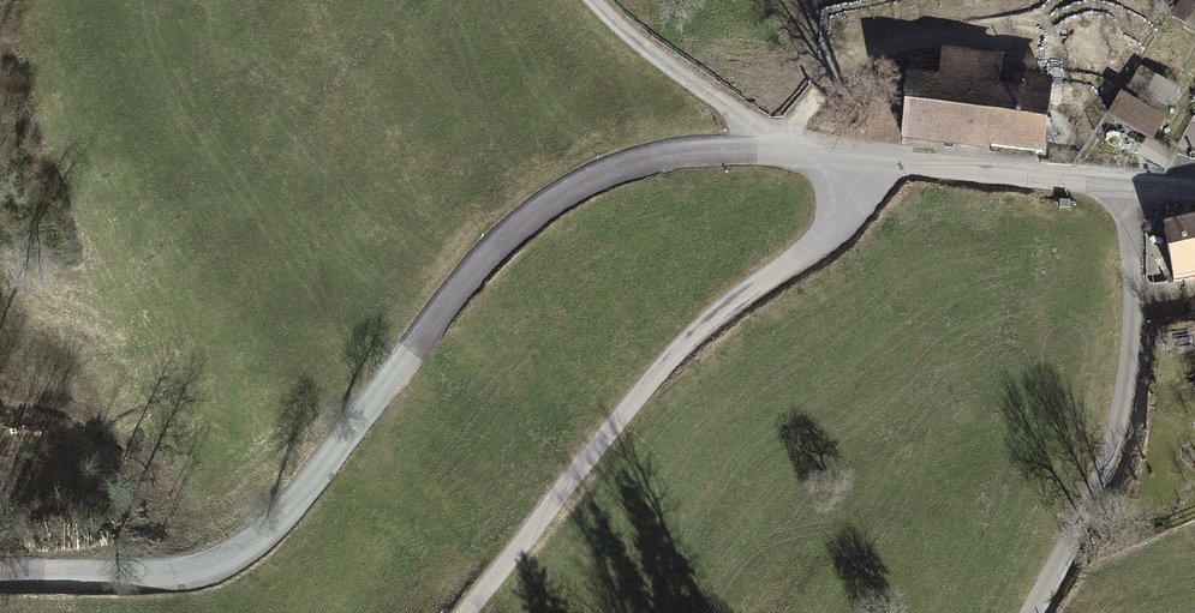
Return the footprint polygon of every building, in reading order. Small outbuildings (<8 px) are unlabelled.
[(1171,15),(1186,24),(1194,9),(1194,0),(1180,0),(1171,15)] [(1008,64),(944,58),(942,89),(848,81),(845,115),(914,121),(912,149),(1049,160),(1055,86),(1028,84),(1026,102),(1005,100),(1008,64)] [(1171,101),(1177,86),(1156,76),(1149,91),(1171,101)] [(1166,123),(1124,98),(1111,119),(1153,144),(1166,123)] [(1070,200),(1059,200),(1059,208),(1070,208),(1070,200)] [(1164,231),(1173,291),(1194,287),(1194,225),(1191,210),(1180,212),(1182,228),(1164,231)]
